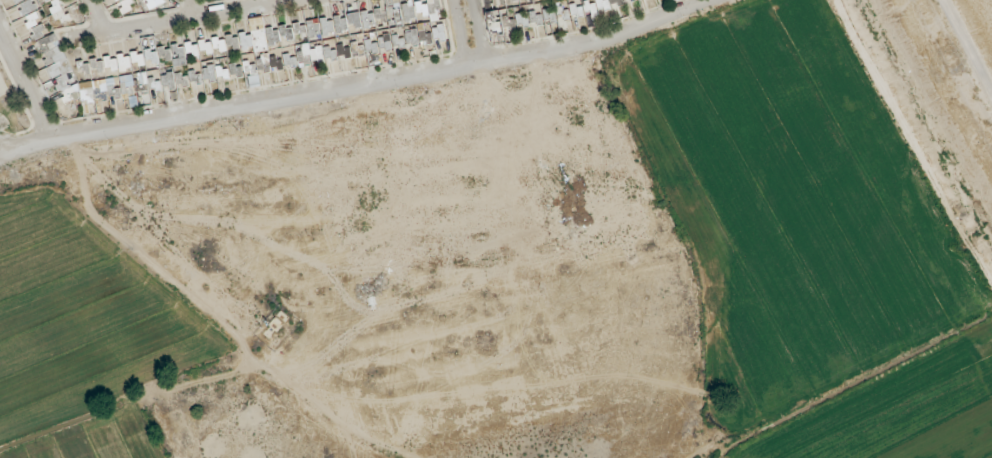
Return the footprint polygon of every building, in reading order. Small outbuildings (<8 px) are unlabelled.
[(399,0),(388,0),(390,30),(402,29),(399,0)] [(255,55),(269,53),(265,31),(251,34),(255,55)]
